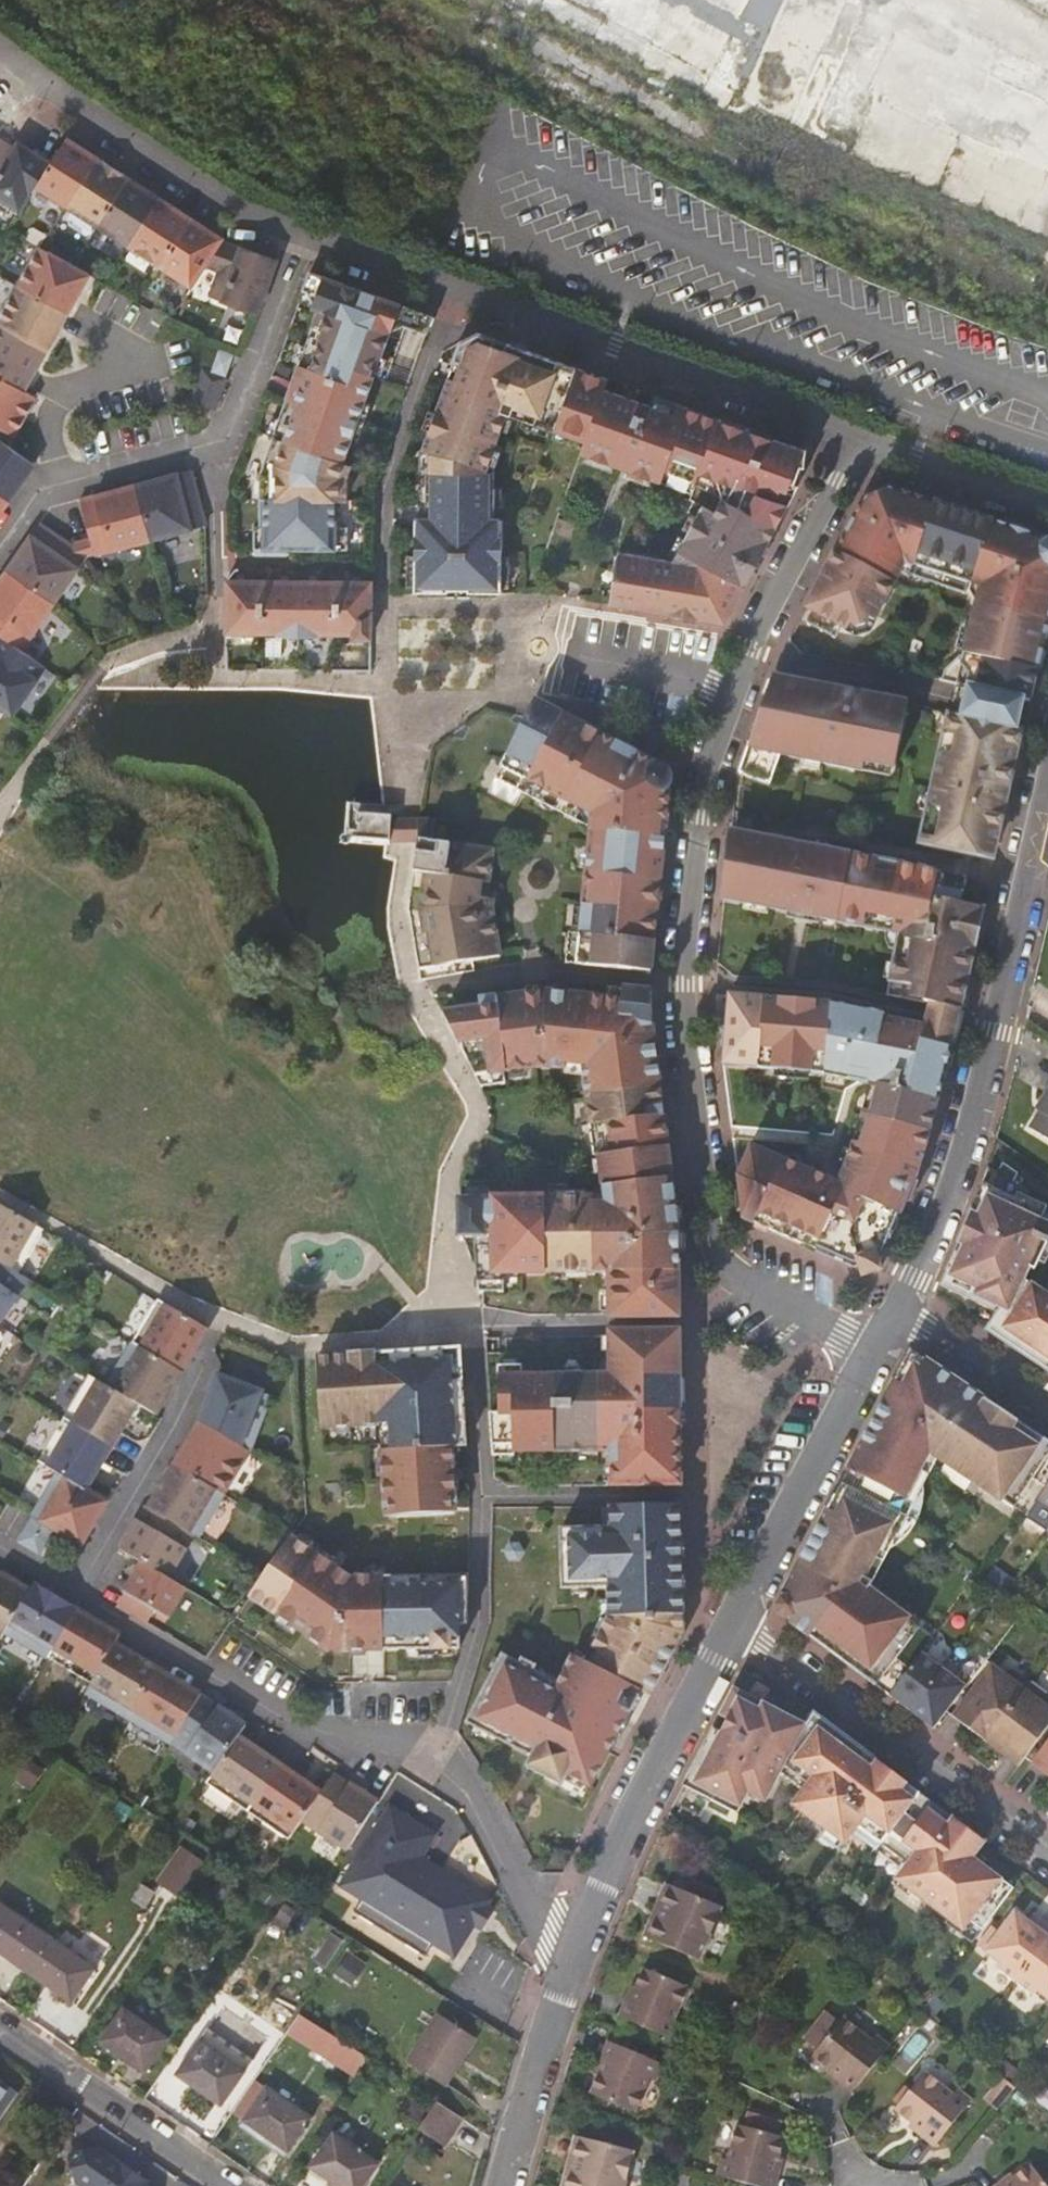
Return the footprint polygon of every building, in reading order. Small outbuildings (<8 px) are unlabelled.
[(755,28),(760,1),(755,0),(741,0),(737,24),(755,28)] [(934,32),(987,52),(997,24),(944,4),(934,32)] [(48,157),(34,179),(65,200),(97,152),(65,131),(48,157)] [(0,161),(0,193),(17,205),(34,179),(48,157),(17,135),(0,161)] [(97,152),(65,200),(96,220),(128,172),(97,152)] [(128,172),(96,220),(128,240),(159,192),(128,172)] [(159,192),(128,240),(158,260),(190,212),(159,192)] [(190,212),(158,260),(190,281),(203,260),(221,233),(190,212)] [(233,239),(221,233),(203,260),(217,265),(208,290),(257,308),(276,254),(233,239)] [(37,241),(15,280),(66,308),(88,269),(71,259),(38,241),(37,241)] [(403,318),(427,327),(434,310),(310,266),(304,283),(307,283),(314,296),(312,300),(319,303),(319,305),(258,474),(261,475),(260,522),(254,521),(254,543),(347,544),(348,522),(339,522),(340,471),(337,470),(343,453),(390,323),(393,323),(403,318)] [(0,307),(0,321),(44,346),(66,308),(15,280),(0,307)] [(0,321),(0,373),(22,385),(44,346),(0,321)] [(579,362),(479,326),(462,335),(456,352),(462,354),(456,372),(450,370),(423,444),(427,446),(428,465),(426,514),(415,515),(416,588),(503,588),(503,515),(495,515),(495,465),(487,465),(508,407),(587,435),(582,447),(694,487),(692,493),(705,499),(675,555),(627,548),(624,570),(617,569),(612,599),(720,617),(726,606),(733,610),(802,480),(801,479),(803,463),(807,463),(806,443),(657,390),(653,399),(607,382),(610,373),(579,362)] [(231,350),(220,346),(213,365),(224,369),(231,350)] [(0,373),(0,425),(9,430),(12,431),(34,392),(22,385),(0,373)] [(9,430),(0,425),(0,491),(7,496),(33,460),(3,439),(9,430)] [(190,465),(134,480),(149,536),(205,521),(190,465)] [(79,495),(89,534),(68,540),(85,551),(93,549),(94,551),(149,536),(134,480),(79,495)] [(1030,696),(1037,666),(1042,668),(1047,645),(1047,534),(896,484),(867,496),(826,573),(831,576),(814,609),(815,610),(844,625),(847,619),(859,626),(868,623),(874,611),(879,614),(906,564),(915,560),(986,583),(989,589),(988,596),(982,599),(969,652),(966,651),(947,666),(945,676),(948,677),(966,681),(1030,696)] [(85,551),(68,540),(38,518),(5,566),(52,599),(85,551)] [(5,566),(0,573),(0,633),(19,646),(52,599),(5,566)] [(371,635),(372,577),(226,576),(225,628),(278,628),(278,631),(319,631),(319,629),(354,629),(354,634),(371,635)] [(844,625),(815,610),(809,621),(838,636),(844,625)] [(0,633),(0,704),(11,712),(44,663),(19,646),(0,633)] [(913,700),(778,672),(762,715),(768,716),(759,741),(754,739),(743,769),(774,780),(785,751),(867,768),(869,759),(899,766),(913,700)] [(954,713),(928,827),(934,828),(930,843),(994,858),(997,842),(1003,843),(1028,730),(1023,728),(1026,715),(1030,696),(966,681),(962,701),(960,710),(959,714),(954,713)] [(657,759),(538,698),(492,788),(519,802),(525,790),(594,825),(580,963),(655,970),(673,788),(670,788),(671,787),(672,786),(672,785),(673,784),(673,783),(673,782),(674,781),(674,779),(674,778),(674,775),(674,774),(673,773),(673,772),(673,771),(672,770),(672,769),(671,768),(670,767),(670,766),(669,766),(668,765),(667,764),(666,764),(665,763),(664,763),(663,762),(662,762),(661,762),(660,762),(659,762),(657,762),(656,762),(657,759)] [(420,839),(420,820),(404,820),(393,820),(393,815),(350,815),(350,844),(392,843),(392,840),(403,839),(420,839)] [(435,819),(420,820),(420,839),(410,908),(421,969),(456,962),(502,954),(494,907),(496,891),(489,890),(495,850),(435,841),(435,819)] [(972,875),(734,829),(728,897),(843,920),(844,915),(862,918),(861,924),(904,932),(892,993),(933,1002),(966,1009),(989,907),(966,902),(972,875)] [(456,962),(421,969),(423,979),(428,978),(458,973),(456,962)] [(602,1156),(671,1147),(655,1024),(654,989),(630,987),(629,996),(547,990),(481,998),(482,1006),(445,1011),(477,1076),(548,1066),(567,1068),(567,1064),(584,1065),(593,1125),(583,1126),(587,1157),(602,1156)] [(837,1002),(732,993),(730,1024),(722,1023),(724,1044),(740,1046),(738,1065),(824,1072),(875,1082),(882,1083),(873,1116),(860,1154),(854,1151),(842,1183),(755,1145),(741,1176),(746,1218),(859,1268),(888,1258),(926,1162),(940,1112),(960,1031),(963,1022),(966,1009),(933,1002),(930,1015),(928,1024),(889,1017),(889,1012),(837,1002)] [(866,1114),(854,1151),(860,1154),(873,1116),(882,1083),(875,1082),(866,1114)] [(1039,1101),(1043,1104),(1029,1127),(1047,1139),(1047,1087),(1039,1101)] [(671,1147),(602,1156),(607,1197),(495,1198),(495,1202),(485,1202),(485,1213),(461,1214),(461,1236),(476,1236),(479,1283),(505,1282),(505,1274),(612,1273),(612,1319),(682,1319),(682,1228),(671,1147)] [(989,1334),(1047,1373),(1047,1282),(1041,1293),(1026,1282),(1031,1271),(1036,1274),(1047,1248),(1047,1242),(1035,1236),(1047,1210),(1019,1196),(1022,1190),(1014,1186),(1019,1177),(1004,1167),(992,1193),(983,1189),(977,1207),(960,1247),(965,1250),(952,1281),(980,1294),(977,1300),(1004,1312),(989,1334)] [(461,1202),(461,1214),(485,1213),(485,1202),(461,1202)] [(0,1207),(0,1265),(17,1274),(42,1230),(35,1227),(0,1207)] [(0,1265),(0,1314),(22,1277),(17,1274),(0,1265)] [(505,1282),(479,1283),(480,1292),(505,1292),(505,1282)] [(158,1301),(132,1345),(181,1373),(206,1330),(158,1301)] [(613,1489),(684,1488),(683,1361),(682,1336),(682,1332),(612,1333),(612,1337),(612,1377),(523,1378),(523,1368),(499,1368),(500,1415),(490,1415),(492,1440),(492,1447),(514,1447),(514,1454),(613,1454),(613,1489)] [(150,1413),(155,1416),(181,1373),(132,1345),(107,1387),(138,1405),(150,1413)] [(467,1448),(461,1349),(318,1359),(321,1408),(327,1408),(328,1429),(392,1426),(393,1452),(384,1453),(387,1500),(391,1500),(392,1518),(453,1514),(453,1500),(457,1499),(454,1449),(467,1448)] [(779,1614),(893,1699),(924,1656),(936,1641),(871,1593),(876,1586),(866,1581),(891,1534),(900,1540),(920,1502),(910,1497),(932,1454),(1030,1519),(1041,1502),(1047,1491),(1047,1445),(1021,1427),(913,1355),(876,1427),(819,1537),(808,1557),(779,1614)] [(89,1377),(63,1421),(111,1450),(138,1405),(107,1387),(89,1377)] [(270,1398),(217,1377),(199,1424),(247,1452),(248,1452),(270,1398)] [(63,1421),(37,1464),(57,1476),(86,1493),(111,1450),(63,1421)] [(247,1452),(199,1424),(174,1467),(222,1496),(247,1452)] [(222,1496),(174,1467),(148,1511),(193,1538),(197,1540),(222,1496)] [(57,1476),(31,1519),(53,1532),(80,1548),(106,1505),(86,1493),(57,1476)] [(504,1658),(469,1726),(535,1761),(530,1770),(563,1788),(568,1778),(593,1791),(643,1694),(653,1699),(686,1636),(682,1507),(613,1507),(614,1528),(563,1531),(565,1591),(611,1590),(612,1618),(588,1664),(575,1658),(560,1687),(534,1674),(537,1669),(524,1662),(521,1667),(504,1658)] [(148,1511),(145,1508),(119,1552),(141,1565),(168,1581),(193,1538),(148,1511)] [(53,1532),(31,1519),(16,1546),(36,1559),(53,1532)] [(263,1579),(249,1599),(328,1653),(335,1643),(343,1648),(343,1653),(461,1652),(460,1626),(469,1626),(470,1578),(353,1580),(291,1538),(263,1579)] [(125,1595),(116,1609),(146,1626),(155,1612),(168,1620),(185,1591),(168,1581),(141,1565),(125,1595)] [(4,1635),(28,1593),(0,1578),(0,1641),(4,1635)] [(76,1612),(33,1586),(28,1593),(4,1635),(47,1661),(76,1612)] [(119,1638),(76,1612),(47,1661),(91,1686),(114,1647),(119,1638)] [(157,1673),(114,1647),(91,1686),(85,1695),(128,1721),(157,1673)] [(924,1656),(893,1699),(914,1714),(945,1672),(924,1656)] [(995,1667),(957,1719),(989,1744),(1033,1685),(1016,1673),(1007,1677),(995,1667)] [(945,1672),(914,1714),(937,1731),(968,1689),(945,1672)] [(202,1699),(157,1673),(128,1721),(172,1747),(202,1699)] [(1023,1768),(1047,1734),(1047,1697),(1033,1685),(989,1744),(994,1747),(1023,1768)] [(202,1699),(172,1747),(213,1777),(238,1740),(245,1730),(245,1729),(202,1699)] [(691,1779),(687,1787),(694,1791),(684,1809),(703,1819),(713,1801),(741,1816),(751,1797),(767,1805),(785,1770),(822,1797),(809,1816),(819,1824),(864,1856),(877,1839),(926,1875),(919,1884),(936,1897),(930,1904),(964,1930),(971,1920),(984,1929),(1015,1887),(974,1857),(986,1840),(973,1830),(957,1818),(952,1824),(933,1809),(938,1803),(922,1791),(916,1799),(904,1790),(910,1782),(868,1751),(817,1713),(808,1725),(768,1704),(764,1711),(743,1699),(725,1733),(717,1729),(702,1757),(691,1779)] [(280,1769),(238,1740),(213,1777),(206,1788),(247,1816),(280,1769)] [(1036,1765),(1047,1774),(1047,1748),(1036,1765)] [(322,1797),(280,1769),(247,1816),(289,1845),(302,1826),(322,1797)] [(379,1807),(335,1779),(331,1784),(322,1797),(302,1826),(349,1855),(379,1807)] [(451,1845),(391,1808),(340,1890),(374,1911),(367,1923),(439,1968),(446,1956),(468,1970),(490,1935),(500,1920),(505,1911),(436,1868),(451,1845)] [(159,1884),(185,1896),(204,1855),(178,1843),(159,1884)] [(697,1892),(703,1879),(695,1875),(690,1889),(697,1892)] [(723,1887),(703,1879),(697,1892),(690,1889),(681,1886),(666,1920),(658,1916),(650,1935),(705,1959),(728,1906),(717,1901),(723,1887)] [(671,1882),(658,1916),(666,1920),(681,1886),(671,1882)] [(0,1903),(0,1954),(71,2004),(94,1968),(0,1903)] [(1017,1981),(1047,1941),(1047,1921),(1043,1917),(1038,1926),(1016,1910),(1001,1931),(993,1925),(979,1945),(1004,1962),(999,1968),(1017,1981)] [(500,1920),(490,1935),(496,1939),(506,1923),(500,1920)] [(1017,1981),(1035,1994),(1038,1989),(1047,1997),(1047,1941),(1017,1981)] [(668,2031),(675,2016),(689,1980),(645,1961),(630,1996),(626,1994),(620,2010),(668,2031)] [(168,2040),(124,2009),(101,2042),(145,2072),(168,2040)] [(289,2032),(357,2075),(371,2054),(303,2011),(289,2032)] [(853,2095),(886,2052),(874,2041),(844,2018),(840,2024),(828,2015),(807,2042),(818,2051),(813,2058),(842,2080),(839,2084),(853,2095)] [(681,2018),(675,2016),(668,2031),(675,2034),(681,2018)] [(475,2044),(437,2018),(404,2067),(444,2091),(475,2044)] [(230,2063),(237,2051),(210,2032),(202,2043),(230,2063)] [(886,2052),(891,2046),(878,2036),(874,2041),(886,2052)] [(591,2087),(640,2108),(646,2092),(660,2059),(615,2039),(602,2072),(597,2070),(591,2087)] [(251,2061),(237,2051),(230,2063),(202,2043),(200,2041),(177,2074),(222,2106),(245,2073),(243,2072),(251,2061)] [(954,2094),(927,2072),(896,2111),(924,2133),(921,2136),(936,2148),(968,2106),(954,2094)] [(1006,2103),(1019,2087),(1014,2082),(1003,2075),(991,2091),(1006,2103)] [(22,2094),(0,2078),(0,2125),(22,2094)] [(312,2119),(269,2089),(247,2122),(290,2153),(312,2119)] [(973,2100),(960,2089),(955,2094),(969,2105),(973,2100)] [(646,2092),(640,2108),(646,2111),(653,2094),(646,2092)] [(446,2148),(464,2122),(440,2107),(423,2132),(446,2148)] [(730,2172),(780,2185),(782,2185),(786,2169),(782,2167),(791,2132),(743,2119),(734,2153),(730,2172)] [(610,2130),(607,2139),(637,2147),(639,2137),(610,2130)] [(579,2132),(570,2167),(579,2169),(587,2134),(579,2132)] [(333,2134),(310,2167),(338,2185),(367,2185),(379,2167),(333,2134)] [(565,2185),(628,2185),(638,2148),(637,2147),(607,2139),(587,2134),(579,2169),(570,2167),(565,2185)] [(98,2146),(70,2152),(76,2179),(91,2185),(149,2185),(148,2181),(98,2146)] [(727,2152),(722,2171),(730,2172),(734,2153),(727,2152)] [(1041,2165),(1013,2185),(1047,2185),(1047,2175),(1041,2165)]
